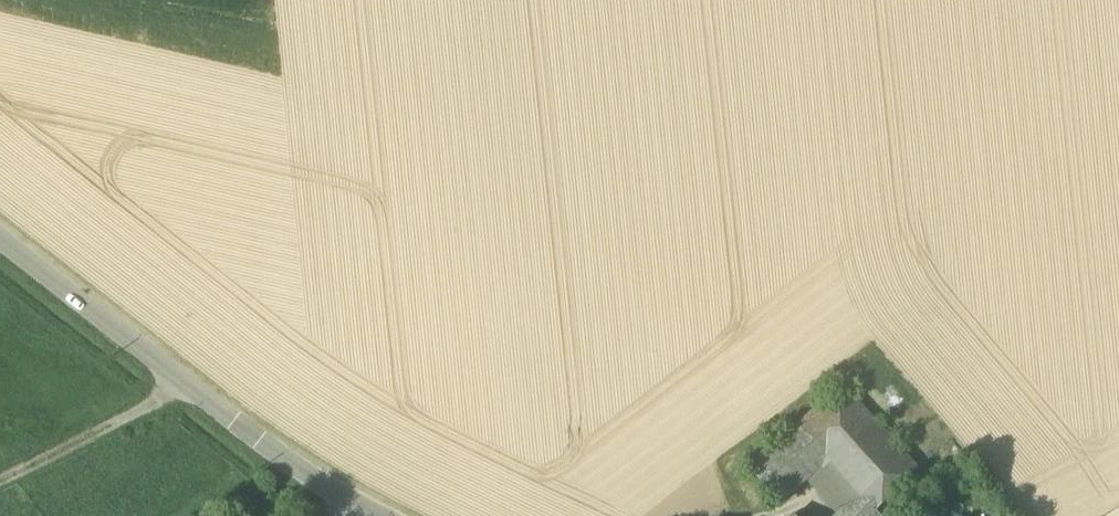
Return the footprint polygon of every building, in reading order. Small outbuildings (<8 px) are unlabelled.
[(840,389),(822,405),(850,437),(868,419),(840,389)] [(822,405),(772,453),(756,468),(750,473),(780,506),(805,483),(825,464),(824,462),(850,437),(822,405)] [(850,437),(824,462),(825,464),(856,497),(873,515),(874,515),(915,471),(868,419),(850,437)] [(825,464),(805,483),(835,515),(838,515),(843,510),(856,497),(825,464)] [(856,497),(843,510),(849,515),(873,515),(856,497)]
